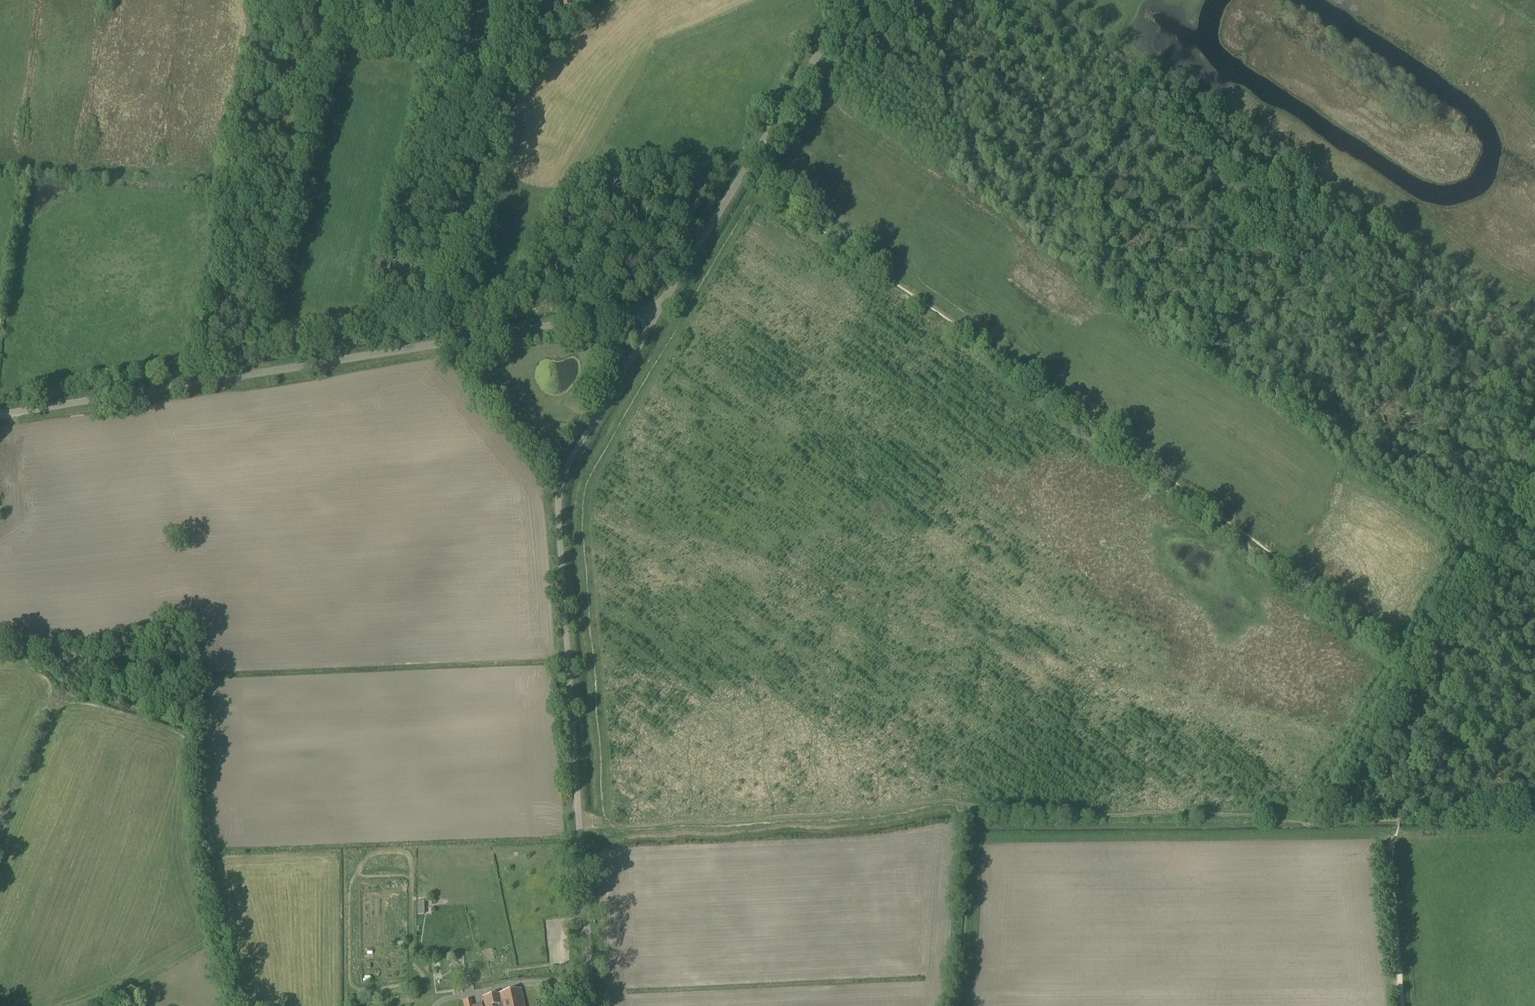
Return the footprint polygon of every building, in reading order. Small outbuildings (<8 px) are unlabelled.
[(520,990),(483,998),(485,1005),(524,1005),(520,990)]
